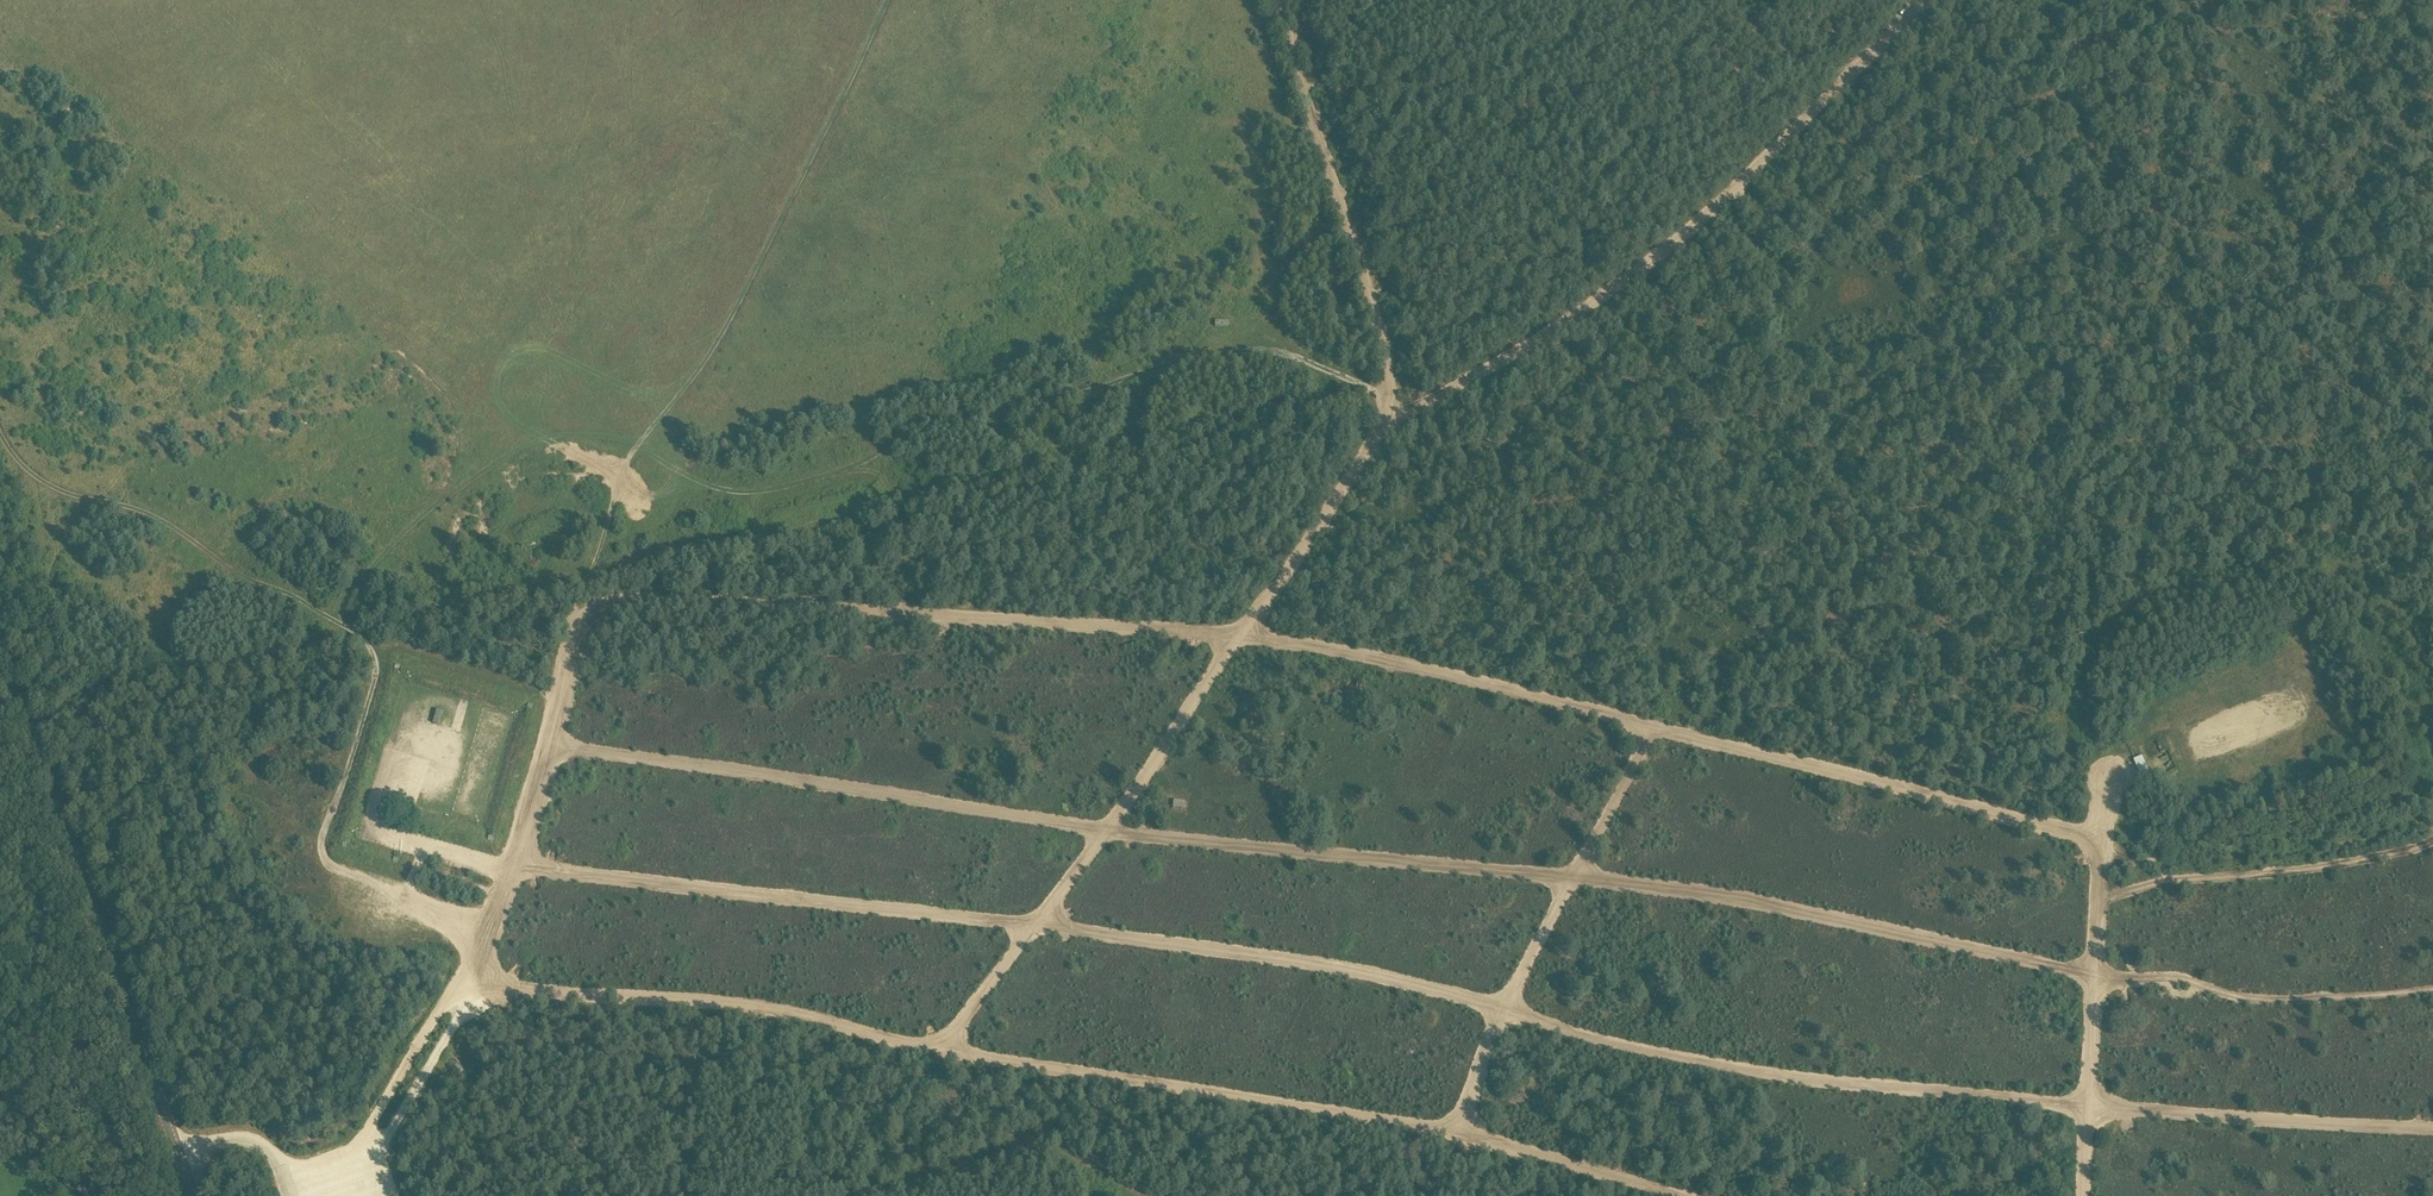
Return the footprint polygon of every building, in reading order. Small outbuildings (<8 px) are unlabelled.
[(2142,758),(2134,761),(2144,783),(2152,779),(2142,758)]
